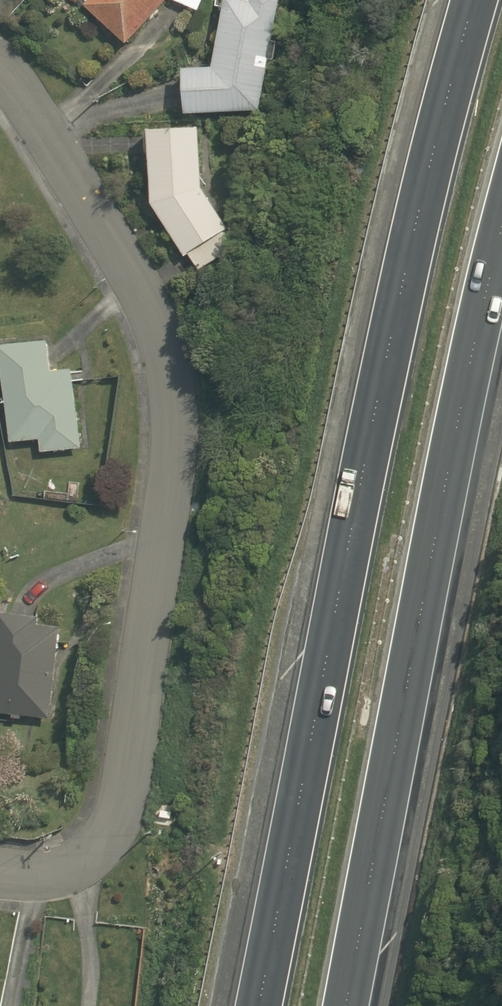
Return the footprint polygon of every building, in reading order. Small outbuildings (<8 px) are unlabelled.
[(90,7),(133,45),(173,0),(96,0),(90,7)] [(192,11),(202,0),(180,0),(192,11)] [(187,68),(191,111),(262,110),(281,0),(220,0),(219,8),(230,10),(220,68),(187,68)] [(195,130),(149,131),(150,206),(194,270),(231,245),(197,194),(195,130)] [(53,335),(2,340),(11,441),(44,438),(45,454),(83,450),(75,367),(56,369),(53,335)] [(5,612),(0,650),(0,711),(51,718),(65,621),(5,612)]
